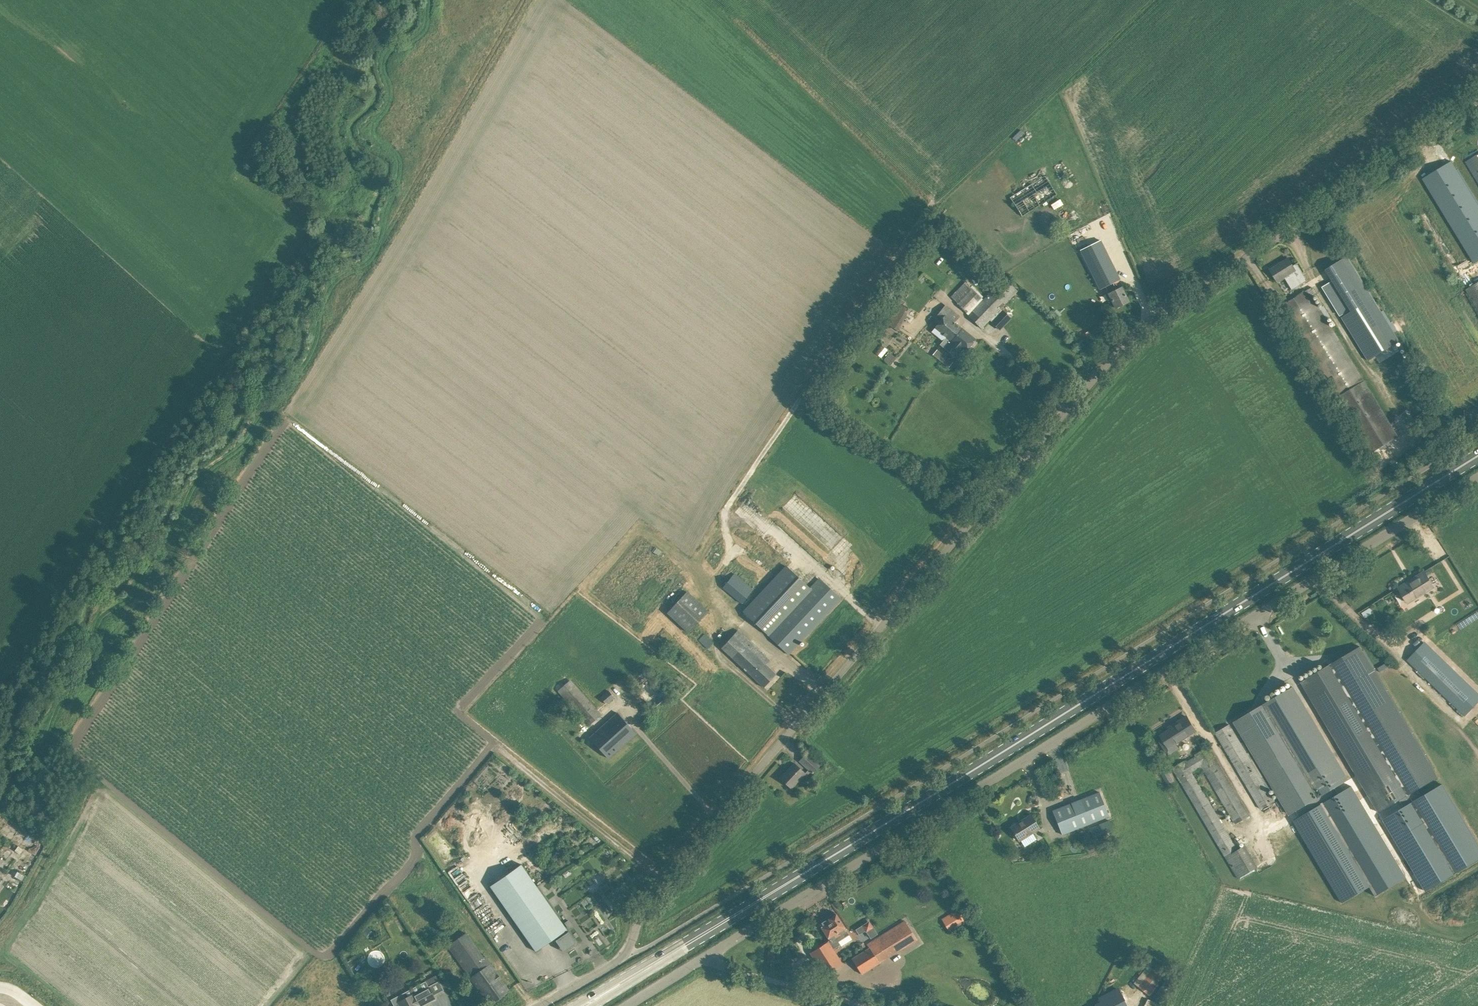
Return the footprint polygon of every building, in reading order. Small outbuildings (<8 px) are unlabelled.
[(1465,162),(1477,183),(1477,159),(1476,155),(1465,162)] [(1452,161),(1423,179),(1468,253),(1474,263),(1477,261),(1477,204),(1452,161)] [(1045,175),(1010,197),(1022,216),(1057,194),(1045,175)] [(1060,199),(1051,204),(1054,210),(1063,204),(1060,199)] [(1115,250),(1110,240),(1108,241),(1107,238),(1102,240),(1108,254),(1115,250)] [(1100,239),(1080,249),(1099,289),(1105,286),(1115,308),(1128,301),(1121,287),(1116,289),(1113,282),(1119,279),(1115,270),(1100,239)] [(1348,256),(1326,269),(1352,312),(1342,317),(1369,361),(1401,342),(1348,256)] [(1289,258),(1271,269),(1278,282),(1285,278),(1293,290),(1308,280),(1297,263),(1293,266),(1289,258)] [(1005,278),(984,300),(969,316),(981,328),(989,320),(1000,308),(1017,290),(1005,278)] [(973,288),(965,281),(951,296),(958,303),(973,288)] [(1332,281),(1322,287),(1327,294),(1337,288),(1332,281)] [(1466,289),(1477,309),(1477,282),(1466,289)] [(958,303),(957,304),(967,314),(983,298),(973,288),(958,303)] [(1308,290),(1281,306),(1337,398),(1364,381),(1308,290)] [(887,324),(898,330),(904,319),(912,323),(915,319),(904,312),(907,308),(899,303),(887,324)] [(1347,304),(1337,311),(1340,316),(1350,310),(1347,304)] [(954,322),(959,316),(946,305),(939,314),(943,317),(935,327),(946,336),(950,339),(960,327),(954,322)] [(999,329),(1010,318),(1003,311),(992,322),(999,329)] [(946,336),(940,343),(948,350),(956,356),(962,350),(965,352),(975,339),(960,327),(950,339),(946,336)] [(933,355),(948,367),(955,359),(940,346),(933,355)] [(884,360),(890,365),(896,358),(890,353),(884,360)] [(1398,436),(1364,381),(1337,398),(1371,453),(1398,436)] [(1424,411),(1413,418),(1418,425),(1428,419),(1424,411)] [(743,611),(767,634),(809,589),(785,566),(743,611)] [(1434,587),(1430,580),(1424,572),(1413,579),(1413,580),(1400,588),(1399,587),(1408,603),(1434,587)] [(723,588),(741,603),(753,588),(735,573),(723,588)] [(841,598),(833,592),(819,578),(809,589),(767,634),(788,654),(841,598)] [(667,613),(688,632),(708,611),(687,591),(667,613)] [(1371,607),(1363,612),(1366,617),(1374,612),(1371,607)] [(769,659),(762,652),(738,630),(722,648),(764,687),(776,674),(765,664),(769,659)] [(714,642),(704,633),(698,640),(708,649),(714,642)] [(1414,641),(1416,646),(1427,642),(1425,636),(1414,641)] [(1360,646),(1301,681),(1379,812),(1400,799),(1418,789),(1438,777),(1360,646)] [(1415,666),(1465,716),(1477,703),(1477,692),(1432,648),(1415,666)] [(602,714),(593,704),(571,679),(558,690),(589,726),(602,714)] [(1293,687),(1235,721),(1290,814),(1296,811),(1335,788),(1348,780),(1293,687)] [(609,691),(601,698),(606,704),(614,697),(609,691)] [(636,733),(629,726),(618,713),(590,738),(608,758),(636,733)] [(1196,731),(1192,725),(1187,716),(1173,725),(1174,727),(1161,735),(1164,739),(1160,741),(1169,755),(1179,748),(1176,743),(1196,731)] [(1216,732),(1261,809),(1275,800),(1230,724),(1216,732)] [(1209,746),(1195,755),(1196,756),(1202,766),(1236,823),(1250,815),(1209,746)] [(799,761),(812,773),(819,765),(806,753),(799,761)] [(1196,756),(1186,762),(1192,772),(1202,766),(1196,756)] [(1226,858),(1238,850),(1192,772),(1186,762),(1185,761),(1173,768),(1226,858)] [(806,773),(802,770),(794,763),(788,769),(789,770),(782,779),(780,777),(780,778),(791,788),(806,773)] [(1161,771),(1167,783),(1168,783),(1169,782),(1168,780),(1172,777),(1167,768),(1161,771)] [(1383,819),(1426,891),(1477,860),(1477,844),(1443,784),(1422,796),(1418,789),(1400,799),(1404,807),(1383,819)] [(1301,818),(1295,822),(1342,902),(1370,886),(1375,895),(1405,878),(1352,788),(1339,795),(1335,788),(1296,811),(1301,818)] [(1098,792),(1052,811),(1061,835),(1108,816),(1098,792)] [(1039,828),(1036,823),(1031,814),(1022,820),(1022,821),(1019,823),(1018,822),(1011,827),(1019,841),(1039,828)] [(490,885),(536,951),(556,937),(557,939),(556,940),(560,946),(562,945),(564,949),(568,946),(569,948),(576,942),(568,931),(567,932),(566,930),(567,929),(521,864),(490,885)] [(942,918),(949,929),(963,920),(957,909),(942,918)] [(849,935),(840,920),(835,912),(828,916),(829,918),(820,924),(830,940),(810,952),(825,975),(842,965),(833,949),(840,944),(838,942),(849,935)] [(871,920),(856,927),(863,940),(877,932),(871,920)] [(852,958),(862,974),(916,939),(905,921),(868,944),(870,947),(852,958)] [(465,933),(447,946),(453,955),(472,942),(465,933)] [(509,990),(504,982),(486,956),(465,971),(489,1004),(509,990)] [(1134,982),(1149,995),(1167,972),(1166,972),(1171,966),(1168,964),(1159,961),(1148,975),(1143,971),(1134,982)] [(420,1005),(426,1003),(435,999),(428,987),(439,981),(436,975),(425,981),(428,986),(406,998),(404,994),(392,1000),(395,1005),(420,1005)] [(1118,988),(1102,997),(1104,1000),(1098,1003),(1100,1005),(1121,1005),(1126,1004),(1118,988)]
